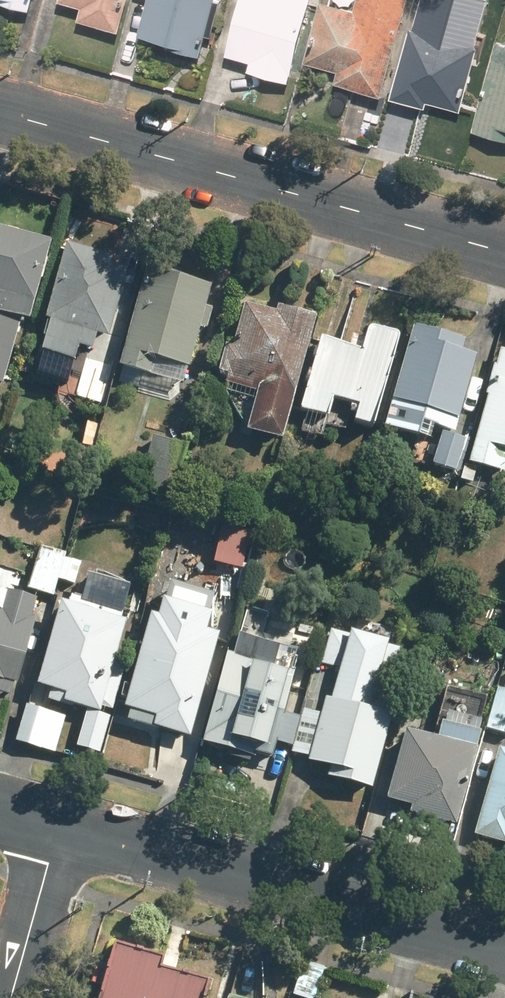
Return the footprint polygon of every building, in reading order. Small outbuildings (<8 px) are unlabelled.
[(30,11),(33,0),(0,0),(0,2),(30,11)] [(134,0),(64,0),(64,2),(85,8),(81,21),(125,33),(134,0)] [(142,35),(172,44),(170,50),(201,59),(218,0),(152,0),(142,35)] [(229,55),(255,63),(253,72),(289,82),(312,0),(244,0),(229,55)] [(384,95),(410,0),(362,0),(358,12),(326,3),(309,63),(343,73),(340,84),(384,95)] [(415,31),(396,99),(429,107),(430,102),(465,112),(482,50),(415,31)] [(477,131),(504,139),(504,42),(502,41),(477,131)] [(0,227),(0,309),(27,317),(49,240),(0,227)] [(113,256),(67,244),(47,319),(52,320),(44,350),(73,358),(77,344),(94,348),(82,396),(101,401),(118,341),(106,338),(126,266),(111,262),(113,256)] [(183,378),(208,286),(149,270),(123,363),(150,371),(151,369),(183,378)] [(251,428),(282,436),(314,318),(282,309),(280,313),(247,304),(234,348),(229,346),(222,370),(230,372),(226,388),(259,397),(251,428)] [(320,338),(301,408),(304,408),(299,427),(323,433),(327,418),(329,418),(335,398),(358,404),(353,421),(374,427),(400,333),(369,325),(366,337),(354,334),(351,346),(320,338)] [(467,340),(414,326),(387,426),(418,435),(440,441),(434,464),(460,471),(469,439),(455,435),(478,355),(464,351),(467,340)] [(471,460),(504,469),(504,350),(501,349),(497,366),(492,365),(484,393),(489,394),(471,460)] [(188,446),(154,436),(140,485),(174,495),(188,446)] [(220,526),(211,558),(241,567),(251,535),(220,526)] [(52,596),(64,552),(41,546),(29,589),(52,596)] [(80,556),(64,552),(52,596),(68,600),(80,556)] [(154,577),(179,584),(184,564),(160,557),(154,577)] [(61,602),(38,685),(51,689),(49,699),(74,706),(75,704),(100,711),(125,620),(118,618),(120,612),(127,587),(90,576),(83,601),(72,598),(70,605),(61,602)] [(8,693),(12,679),(16,681),(34,617),(28,615),(33,599),(8,592),(3,609),(0,608),(0,691),(8,693)] [(164,727),(189,734),(216,634),(205,631),(208,619),(162,606),(159,617),(152,616),(127,707),(131,708),(128,720),(163,729),(164,727)] [(328,638),(319,669),(343,676),(352,645),(328,638)] [(295,671),(228,653),(203,742),(253,756),(255,750),(272,755),(295,671)] [(504,733),(504,687),(500,686),(489,729),(504,733)] [(406,734),(389,798),(413,805),(411,813),(458,826),(482,736),(477,733),(487,698),(448,688),(438,725),(442,726),(438,743),(406,734)] [(327,698),(309,760),(332,766),(329,776),(374,789),(397,704),(364,694),(361,707),(327,698)] [(52,713),(25,705),(15,741),(42,748),(52,713)] [(477,833),(504,841),(504,752),(500,750),(477,833)] [(115,946),(101,997),(201,997),(205,984),(160,971),(163,959),(115,946)] [(292,994),(309,997),(316,997),(324,968),(301,962),(292,994)]
